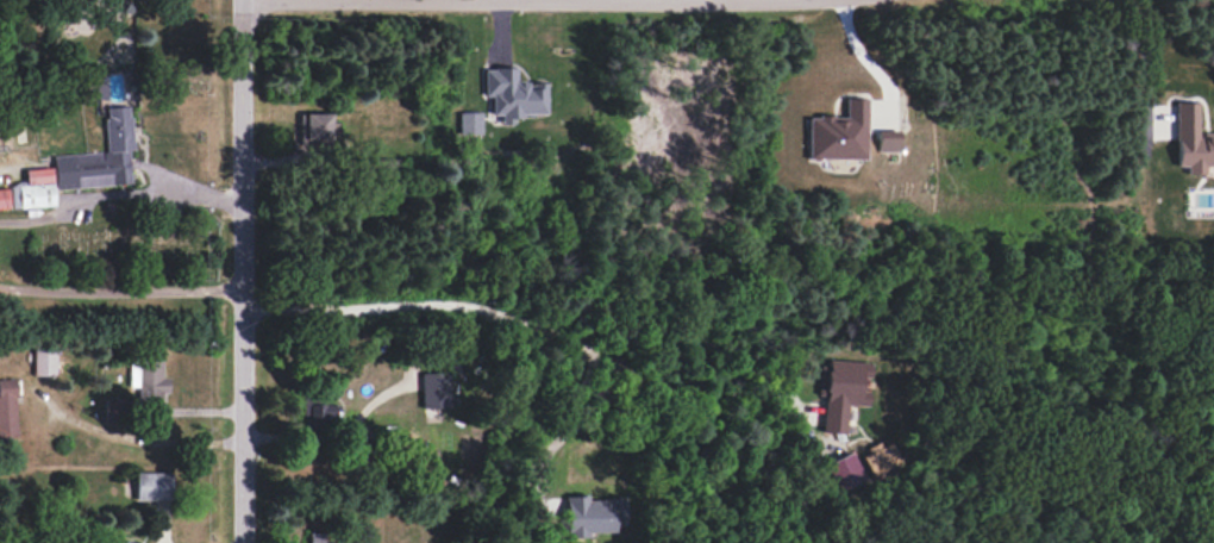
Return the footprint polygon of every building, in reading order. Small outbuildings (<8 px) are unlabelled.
[(483,68),(483,95),(491,95),(492,114),(500,114),(501,124),(513,124),(513,115),(546,114),(545,82),(516,83),(515,68),(483,68)] [(865,159),(867,99),(845,98),(844,117),(808,116),(807,159),(865,159)] [(1198,132),(1197,102),(1175,102),(1176,166),(1186,166),(1186,174),(1213,174),(1213,132),(1198,132)] [(53,155),(55,188),(130,184),(128,149),(132,149),(129,106),(104,107),(106,152),(53,155)] [(481,112),(459,112),(459,134),(481,134),(481,112)] [(331,114),(299,113),(298,145),(330,145),(331,114)] [(876,151),(898,152),(898,130),(877,130),(876,151)] [(25,169),(26,183),(9,183),(10,208),(53,206),(51,168),(25,169)] [(8,208),(7,188),(0,189),(0,209),(8,208)] [(33,376),(55,375),(55,347),(32,347),(33,376)] [(845,434),(846,405),(864,406),(865,379),(869,379),(870,363),(819,360),(817,396),(823,396),(821,432),(845,434)] [(447,372),(421,373),(421,408),(448,408),(447,372)] [(17,436),(15,378),(0,379),(0,437),(17,436)] [(127,399),(105,398),(104,419),(126,420),(127,399)] [(333,403),(301,404),(302,432),(319,431),(319,422),(333,422),(333,403)] [(860,453),(868,475),(898,464),(890,442),(860,453)] [(863,480),(851,452),(822,464),(833,492),(863,480)] [(169,472),(134,472),(135,500),(170,500),(169,472)] [(624,525),(624,498),(587,498),(587,495),(565,496),(565,536),(614,535),(614,525),(624,525)] [(337,534),(307,535),(307,542),(337,542),(337,534)]
